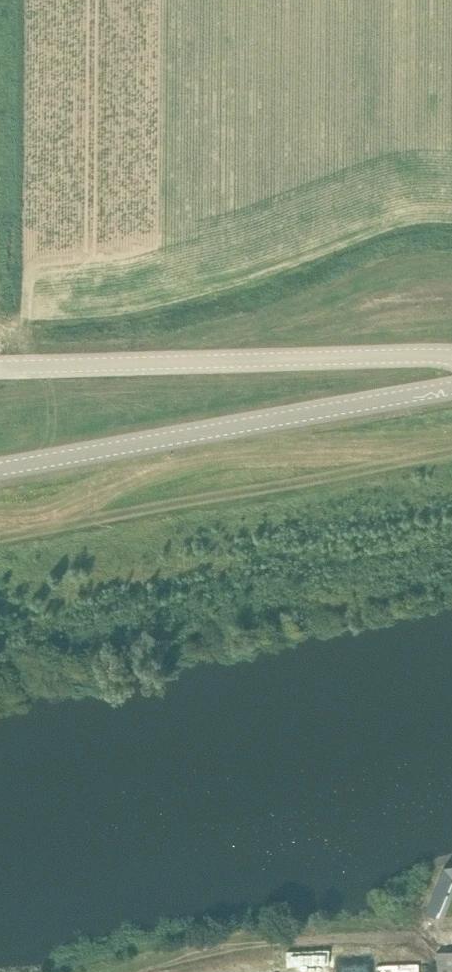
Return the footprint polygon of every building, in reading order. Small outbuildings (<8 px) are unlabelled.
[(451,894),(451,862),(443,863),(447,894),(451,894)] [(413,936),(433,927),(429,917),(409,926),(413,936)] [(441,950),(442,971),(451,971),(451,950),(441,950)] [(380,963),(381,971),(421,971),(420,963),(380,963)]
